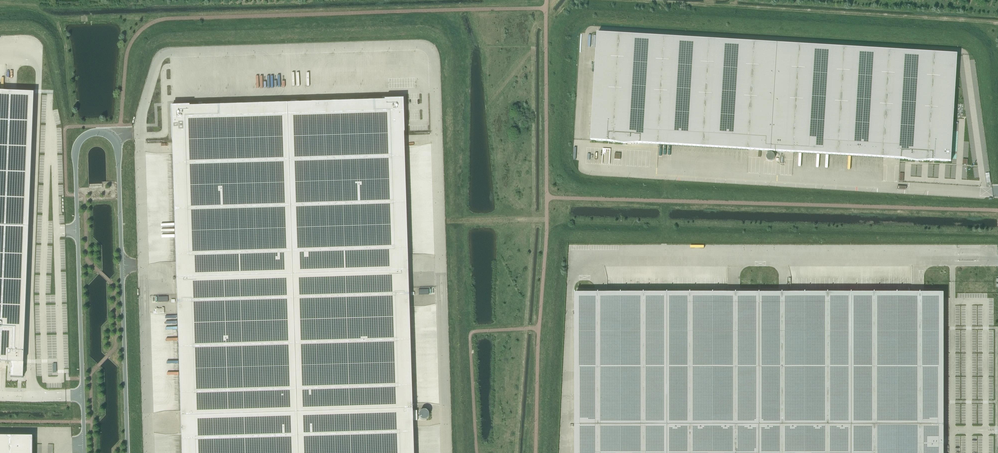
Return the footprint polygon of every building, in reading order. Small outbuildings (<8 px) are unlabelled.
[(627,145),(627,144),(630,144),(639,144),(903,159),(912,161),(915,161),(915,162),(919,162),(922,161),(932,161),(951,162),(954,119),(957,55),(758,43),(597,33),(591,141),(610,142),(620,143),(623,144),(623,145),(627,145)] [(23,376),(34,91),(0,90),(0,360),(11,361),(10,375),(23,376)] [(181,417),(182,452),(414,452),(412,410),(408,272),(403,101),(171,107),(176,280),(181,417)] [(943,426),(943,299),(943,294),(924,294),(779,294),(740,294),(595,294),(576,294),(576,299),(575,299),(575,452),(943,452),(943,426)] [(33,437),(0,437),(0,452),(33,452),(33,437)]
